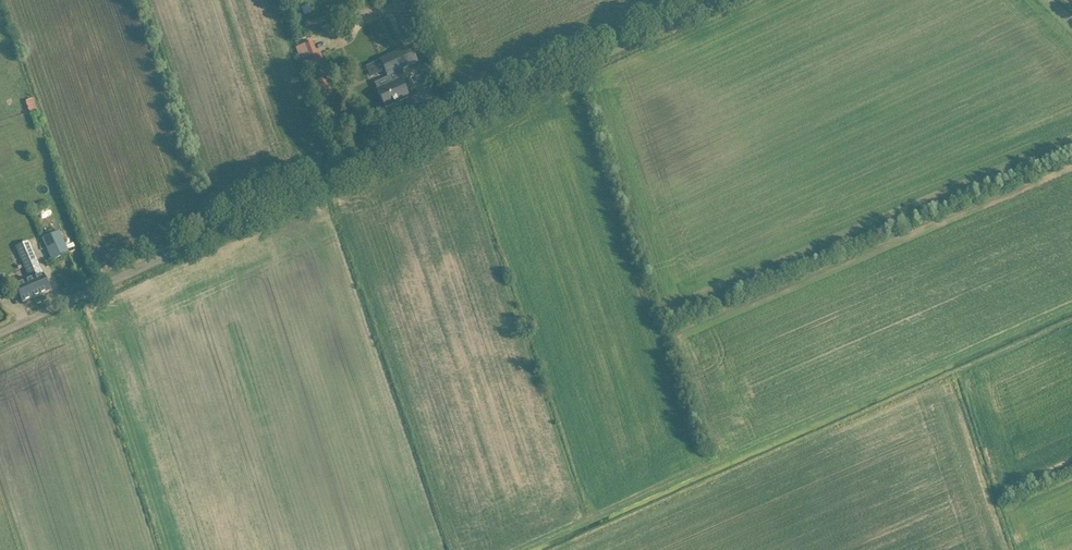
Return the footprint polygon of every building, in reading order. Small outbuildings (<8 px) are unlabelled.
[(392,14),(387,17),(398,41),(404,38),(392,14)] [(377,86),(379,90),(378,91),(386,108),(408,97),(400,81),(399,81),(396,73),(417,63),(410,47),(380,61),(384,69),(388,77),(389,76),(390,78),(378,84),(377,86)] [(317,54),(307,58),(308,60),(315,82),(329,77),(320,53),(317,54)] [(69,254),(59,232),(43,239),(53,261),(69,254)] [(50,291),(29,243),(17,249),(31,281),(16,287),(23,303),(50,291)]
